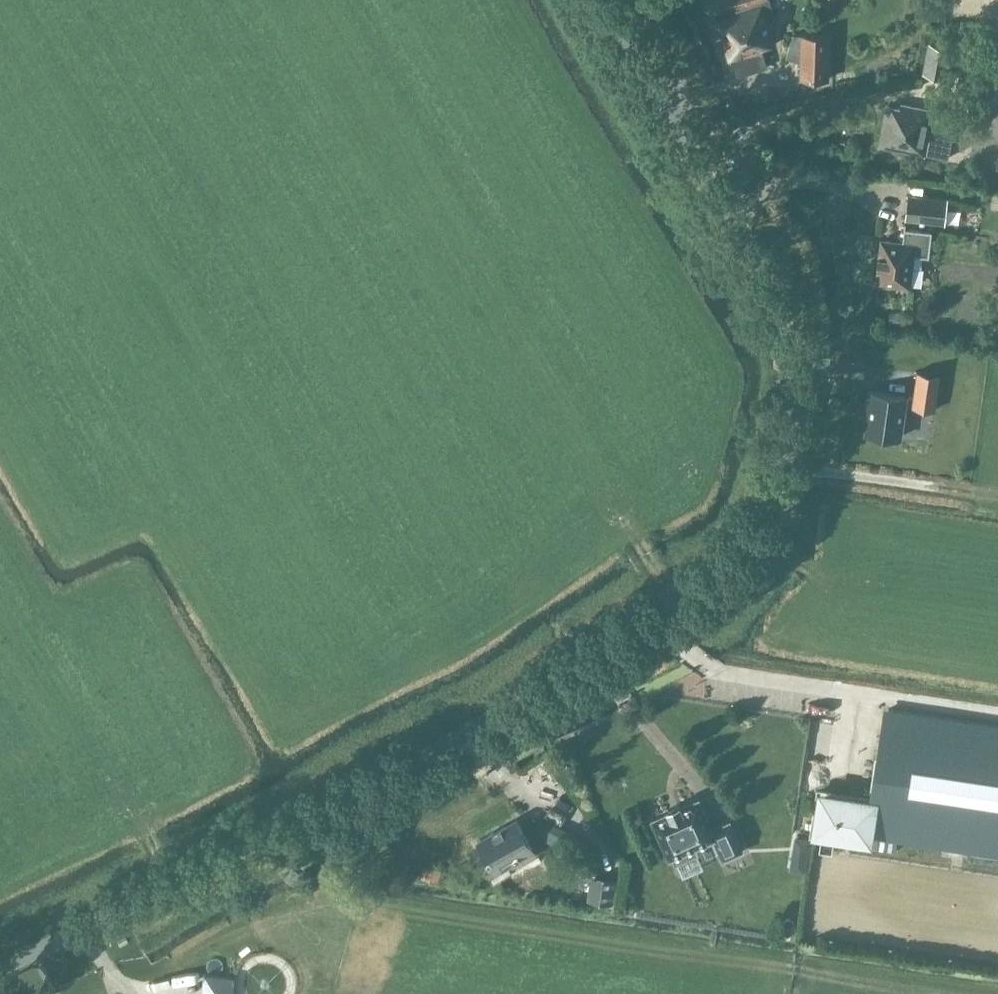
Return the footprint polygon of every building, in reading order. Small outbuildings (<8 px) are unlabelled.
[(154,13),(167,6),(164,0),(148,0),(154,13)] [(735,74),(768,64),(762,46),(777,41),(768,14),(774,12),(770,0),(711,0),(735,74)] [(794,34),(787,57),(801,62),(800,79),(829,80),(831,35),(794,34)] [(925,73),(945,77),(951,47),(931,43),(925,73)] [(881,144),(945,156),(953,113),(903,104),(902,108),(888,105),(881,144)] [(907,217),(948,221),(950,197),(909,193),(907,217)] [(880,266),(878,282),(911,286),(915,253),(931,255),(934,230),(906,227),(907,222),(906,222),(904,241),(883,238),(881,254),(880,254),(880,256),(881,256),(880,264),(879,264),(879,266),(880,266)] [(900,329),(923,332),(925,317),(902,314),(900,329)] [(942,374),(918,371),(916,384),(915,397),(938,400),(942,374)] [(871,408),(868,432),(901,436),(907,396),(871,391),(869,408),(871,408)] [(890,704),(876,798),(871,832),(997,851),(997,720),(890,704)] [(556,759),(561,768),(570,764),(565,755),(556,759)] [(871,832),(876,798),(823,790),(818,826),(870,834),(871,832)] [(700,800),(699,798),(697,799),(698,799),(682,806),(681,803),(669,808),(670,811),(655,818),(652,819),(653,821),(654,821),(669,856),(670,858),(672,857),(673,856),(676,863),(698,853),(695,847),(715,838),(724,857),(723,857),(724,859),(725,858),(742,850),(742,851),(743,850),(731,822),(730,821),(729,822),(713,829),(700,800)] [(546,820),(538,839),(563,850),(572,832),(546,820)] [(480,846),(495,873),(510,864),(513,868),(536,855),(520,826),(497,839),(496,837),(480,846)] [(591,877),(588,901),(614,905),(617,881),(591,877)]
